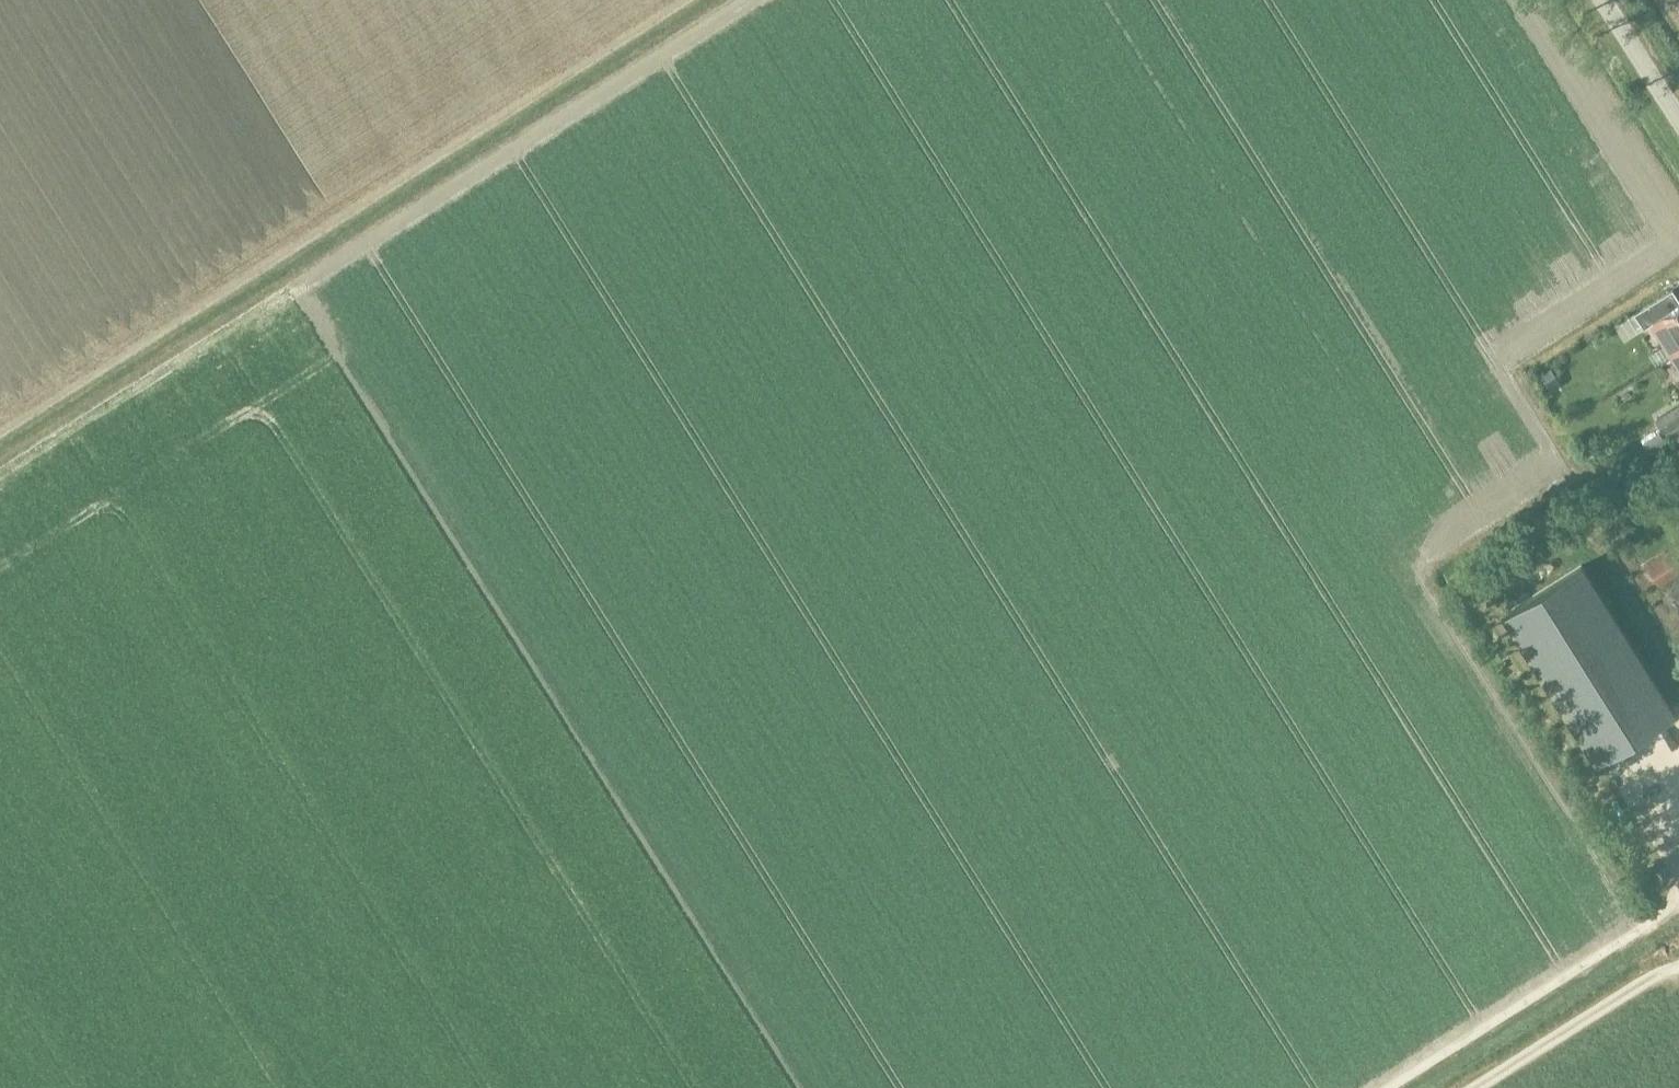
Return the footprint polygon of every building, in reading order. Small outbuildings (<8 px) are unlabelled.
[(1674,290),(1635,313),(1645,328),(1653,323),(1672,355),(1678,351),(1678,299),(1674,290)] [(1678,424),(1678,403),(1654,419),(1664,433),(1678,424)] [(1647,562),(1660,583),(1678,571),(1678,542),(1647,562)] [(1581,565),(1506,613),(1600,762),(1675,715),(1581,565)] [(1669,584),(1678,600),(1678,578),(1669,584)]
